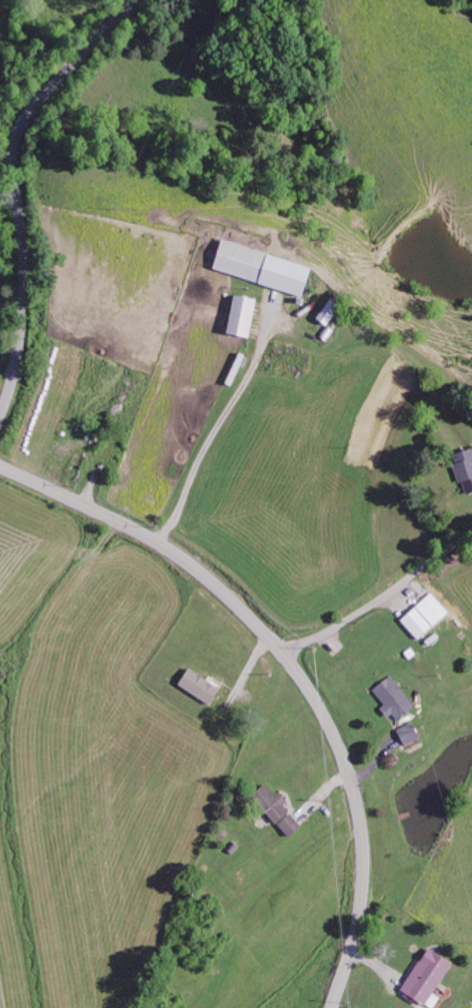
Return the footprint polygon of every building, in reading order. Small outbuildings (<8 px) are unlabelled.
[(307,266),(217,238),(208,267),(298,295),(307,266)] [(223,333),(246,337),(252,298),(229,294),(223,333)] [(243,354),(234,351),(224,384),(232,386),(243,354)] [(449,453),(456,482),(460,480),(463,492),(471,490),(471,448),(471,447),(449,453)] [(450,612),(431,591),(400,620),(419,640),(450,612)] [(206,704),(217,688),(185,667),(175,684),(206,704)] [(372,690),(384,704),(379,709),(386,717),(391,713),(397,720),(414,704),(389,675),(372,690)] [(395,728),(401,745),(418,739),(412,723),(395,728)] [(273,795),(263,783),(249,794),(284,837),(299,826),(282,804),(285,802),(277,792),(273,795)] [(452,964),(426,947),(399,990),(427,1007),(432,1007),(439,997),(432,993),(452,964)]
